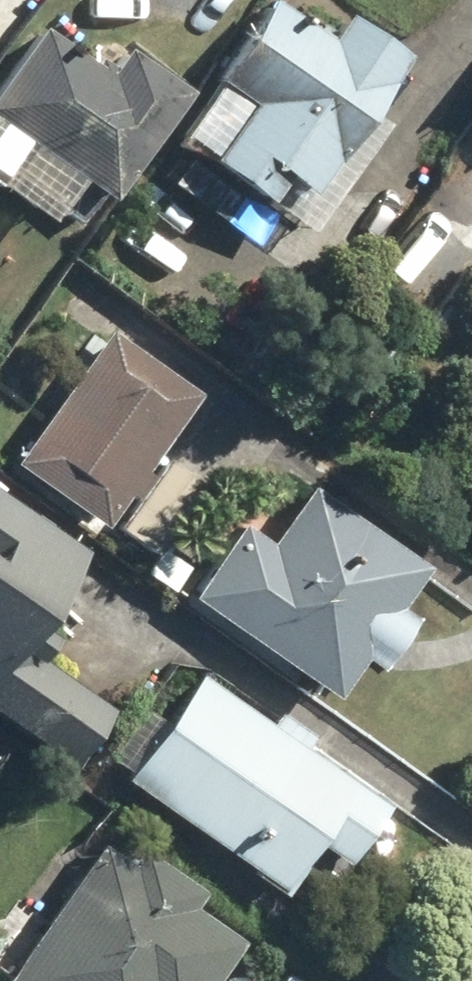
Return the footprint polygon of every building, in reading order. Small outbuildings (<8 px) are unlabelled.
[(300,194),(401,55),(341,12),(321,41),(264,0),(259,0),(204,76),(240,102),(200,158),(257,199),(274,175),(300,194)] [(98,200),(177,95),(55,4),(0,77),(0,127),(98,200)] [(3,457),(92,523),(190,393),(101,326),(3,457)] [(108,524),(147,552),(196,485),(158,457),(108,524)] [(182,596),(323,694),(352,653),(369,665),(402,617),(387,606),(416,564),(302,485),(262,542),(234,523),(182,596)] [(104,702),(12,637),(76,548),(0,494),(0,718),(61,762),(104,702)] [(115,777),(272,888),(305,841),(334,862),(376,802),(191,671),(115,777)] [(230,937),(182,903),(192,889),(130,845),(119,860),(91,841),(0,969),(0,980),(199,980),(230,937)]
